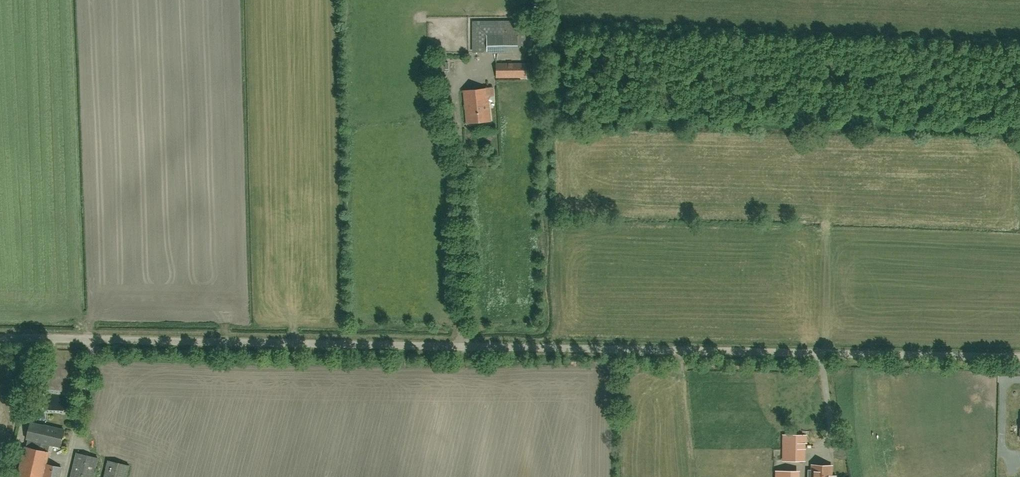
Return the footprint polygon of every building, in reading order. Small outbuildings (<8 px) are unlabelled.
[(476,24),(476,52),(501,52),(500,46),(527,46),(527,33),(518,33),(518,26),(500,26),(500,23),(476,24)] [(529,77),(528,64),(496,64),(496,78),(529,77)] [(446,101),(446,88),(442,88),(442,86),(437,86),(437,101),(446,101)] [(488,96),(494,96),(493,88),(488,89),(488,88),(464,91),(467,124),(491,121),(488,96)] [(38,450),(48,452),(50,444),(60,447),(64,430),(44,425),(29,422),(26,439),(28,439),(27,447),(38,450)] [(806,443),(806,435),(784,435),(784,461),(804,461),(804,443),(806,443)] [(48,452),(38,450),(27,447),(25,446),(18,476),(60,476),(62,468),(47,464),(49,452),(48,452)] [(99,458),(77,453),(71,476),(94,476),(99,458)] [(130,465),(108,460),(104,476),(127,476),(130,465)] [(808,476),(835,476),(831,476),(831,466),(812,465),(812,470),(808,470),(808,476)]
